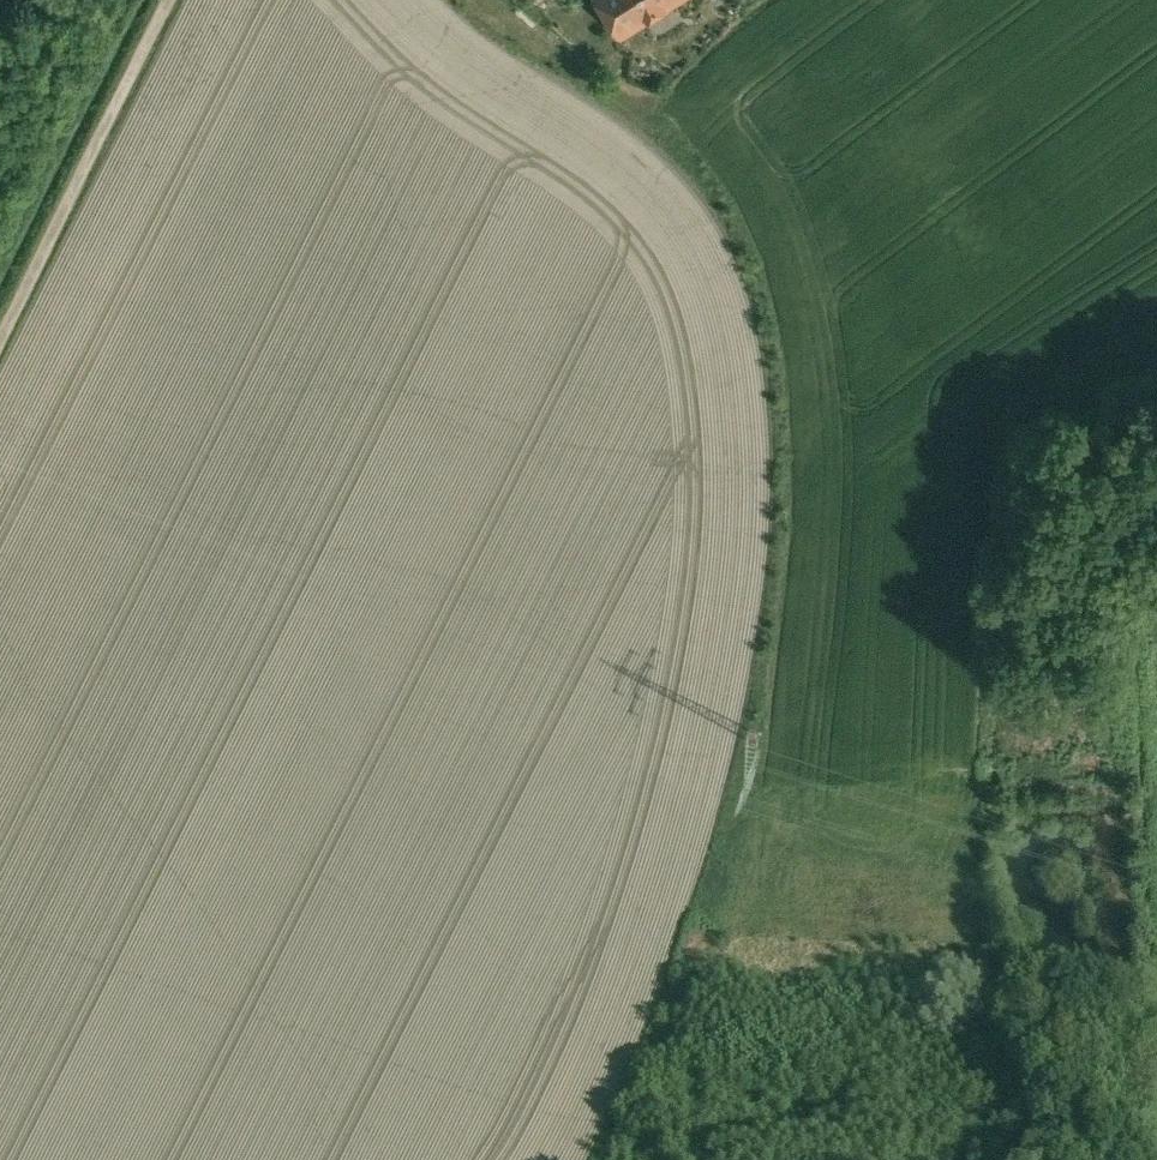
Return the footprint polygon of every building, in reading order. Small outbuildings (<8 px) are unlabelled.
[(622,32),(673,0),(603,0),(622,32)]
